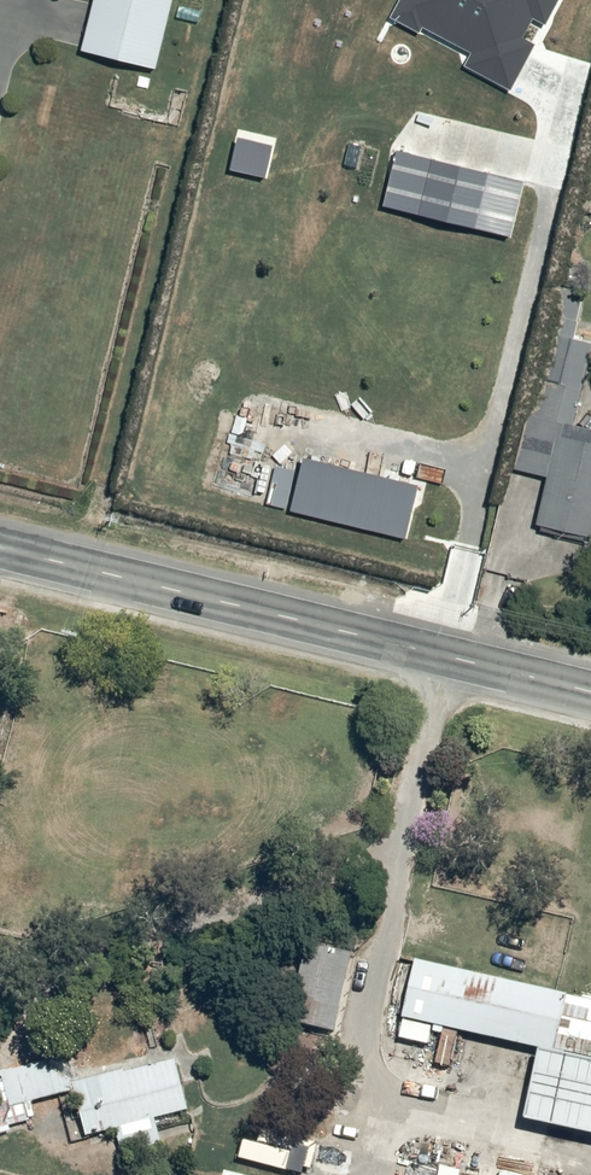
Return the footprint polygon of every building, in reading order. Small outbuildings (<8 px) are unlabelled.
[(78,50),(153,69),(171,0),(91,0),(78,50)] [(388,16),(418,32),(421,26),(469,51),(462,65),(509,89),(533,43),(522,37),(531,19),(544,26),(558,0),(397,0),(388,16)] [(271,145),(236,135),(227,168),(262,178),(271,145)] [(522,180),(395,149),(381,206),(509,236),(522,180)] [(533,523),(590,537),(590,429),(572,424),(590,343),(590,342),(573,338),(584,290),(558,284),(515,467),(545,474),(533,523)] [(419,484),(300,455),(287,510),(405,539),(419,484)] [(287,1022),(333,1031),(349,954),(303,945),(287,1022)] [(566,993),(414,959),(401,1016),(538,1047),(553,1050),(566,993)] [(553,1050),(590,1058),(590,999),(566,993),(553,1050)] [(538,1047),(523,1118),(590,1133),(590,1058),(538,1047)] [(72,1081),(65,1055),(0,1070),(0,1073),(6,1100),(0,1102),(0,1126),(33,1118),(29,1100),(74,1090),(72,1081)] [(74,1090),(85,1135),(113,1128),(120,1153),(160,1143),(154,1117),(188,1109),(174,1056),(72,1081),(74,1090)]
